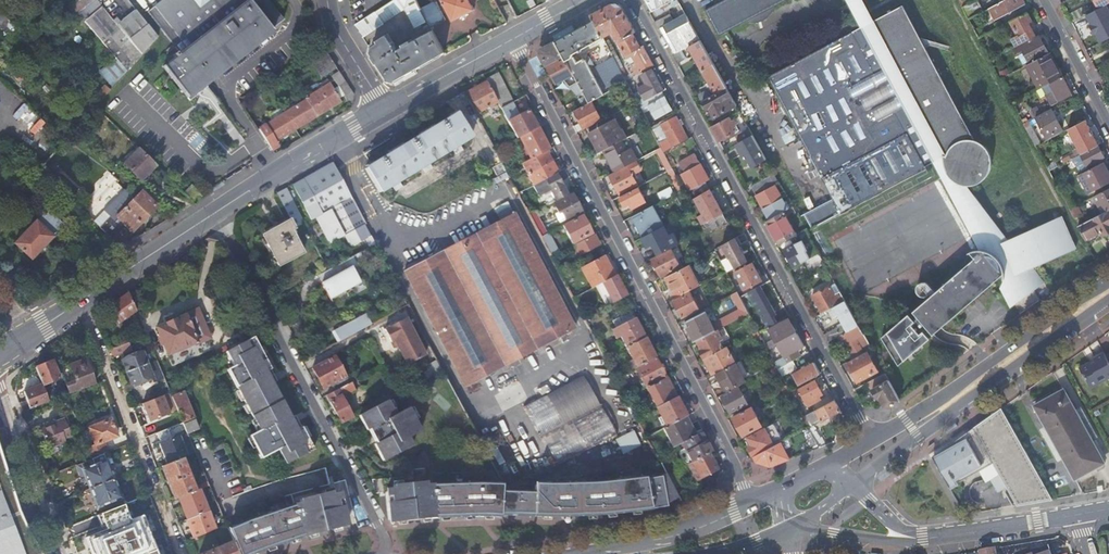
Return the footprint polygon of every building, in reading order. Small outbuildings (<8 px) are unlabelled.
[(99,3),(96,0),(79,0),(75,3),(87,18),(83,22),(116,60),(120,64),(127,72),(138,59),(141,56),(128,39),(119,28),(117,26),(114,22),(108,15),(101,6),(99,3)] [(101,6),(108,15),(115,9),(108,0),(107,0),(101,6)] [(164,34),(180,55),(178,57),(175,54),(171,57),(174,60),(163,68),(190,101),(198,95),(207,88),(204,83),(282,22),(265,0),(163,0),(147,12),(164,34)] [(354,25),(362,37),(384,23),(383,22),(404,9),(415,28),(427,21),(421,9),(417,0),(393,0),(355,25),(354,25)] [(470,0),(442,0),(452,21),(463,15),(474,9),(470,0)] [(656,13),(665,12),(663,9),(671,5),(669,3),(674,0),(648,0),(656,13)] [(683,9),(678,0),(674,0),(679,11),(683,9)] [(740,25),(745,23),(759,22),(762,21),(764,20),(768,18),(771,13),(773,10),(774,7),(787,0),(724,0),(705,10),(719,36),(740,25)] [(863,27),(864,26),(870,23),(873,22),(861,0),(849,0),(863,27)] [(962,7),(965,15),(970,12),(973,17),(989,8),(992,6),(991,5),(990,5),(988,6),(988,5),(979,10),(977,6),(982,3),(988,1),(988,0),(977,0),(967,6),(967,5),(962,7)] [(999,3),(992,6),(989,8),(995,19),(1024,3),(1022,0),(1004,0),(999,3)] [(1108,3),(1108,0),(1094,0),(1098,8),(1105,5),(1108,3)] [(421,9),(427,21),(430,26),(430,27),(431,28),(445,20),(436,1),(421,9)] [(87,18),(75,3),(71,7),(83,22),(87,18)] [(632,77),(653,65),(643,46),(640,47),(636,38),(633,34),(635,32),(621,6),(614,4),(591,16),(594,20),(603,37),(604,39),(607,38),(605,35),(614,31),(619,40),(617,41),(625,55),(623,56),(626,63),(629,62),(633,71),(627,75),(623,67),(619,69),(626,80),(632,77)] [(1105,5),(1098,8),(1088,14),(1086,15),(1090,24),(1089,25),(1091,29),(1094,34),(1095,33),(1100,43),(1108,38),(1108,12),(1105,5)] [(950,174),(954,180),(960,183),(965,185),(966,185),(970,185),(975,184),(979,182),(983,179),(987,175),(989,172),(990,168),(991,163),(991,158),(989,154),(987,149),(983,145),(978,142),(974,141),(903,6),(873,22),(870,23),(873,30),(867,33),(864,26),(863,27),(767,77),(832,199),(803,214),(818,240),(931,181),(930,179),(940,174),(948,171),(950,174)] [(1068,17),(1071,23),(1086,15),(1088,14),(1085,8),(1068,17)] [(120,23),(117,26),(119,28),(128,39),(141,56),(156,39),(134,12),(120,23)] [(1026,13),(1010,21),(1017,35),(1010,39),(1014,47),(1035,36),(1032,30),(1035,28),(1031,20),(1026,13)] [(691,45),(700,40),(685,14),(667,24),(665,20),(662,20),(655,24),(657,27),(658,30),(661,28),(675,54),(680,51),(691,45)] [(586,46),(603,37),(594,20),(574,30),(555,41),(564,56),(565,59),(576,78),(583,92),(589,103),(591,101),(611,91),(605,80),(598,83),(585,61),(582,60),(577,62),(574,57),(573,56),(573,53),(579,50),(580,52),(583,54),(589,50),(586,46)] [(870,23),(864,26),(867,33),(873,30),(870,23)] [(430,60),(444,53),(431,28),(430,27),(430,26),(426,28),(428,32),(413,41),(411,39),(403,44),(404,46),(399,49),(396,48),(393,45),(394,44),(388,34),(378,40),(380,42),(372,47),(371,51),(382,68),(389,79),(395,81),(406,74),(414,69),(430,60)] [(1023,51),(1030,63),(1048,54),(1043,45),(1039,37),(1015,50),(1018,54),(1023,51)] [(702,70),(713,64),(700,40),(691,45),(695,52),(693,54),(694,56),(702,70)] [(564,56),(555,41),(542,48),(540,53),(543,59),(547,65),(558,59),(564,56)] [(672,55),(677,64),(685,60),(680,51),(675,54),(672,55)] [(1023,51),(1018,54),(1024,66),(1026,65),(1030,63),(1023,51)] [(323,77),(337,68),(327,53),(313,62),(323,77)] [(1030,63),(1026,65),(1039,89),(1042,87),(1043,87),(1049,84),(1063,77),(1057,65),(1050,53),(1048,54),(1030,63)] [(566,84),(576,78),(565,59),(559,63),(558,59),(547,65),(551,74),(556,83),(563,79),(566,84)] [(112,88),(127,72),(120,64),(116,60),(99,74),(112,88)] [(717,92),(726,87),(713,64),(702,70),(707,78),(711,86),(713,85),(717,92)] [(389,79),(382,68),(379,70),(388,84),(391,82),(392,82),(395,81),(389,79)] [(406,74),(395,81),(392,82),(395,82),(396,85),(417,74),(414,69),(406,74)] [(659,93),(664,90),(652,69),(642,75),(645,80),(641,82),(643,85),(638,87),(641,93),(634,96),(637,102),(638,104),(659,93)] [(19,71),(13,77),(18,82),(24,76),(19,71)] [(347,101),(352,103),(354,95),(339,72),(332,76),(338,86),(338,87),(347,99),(347,101)] [(506,119),(531,105),(526,95),(514,101),(499,72),(486,79),(502,108),(500,109),(506,119)] [(1067,85),(1063,77),(1049,84),(1043,87),(1052,105),(1059,101),(1072,94),(1067,85)] [(576,78),(566,84),(577,95),(583,92),(576,78)] [(497,102),(500,109),(502,108),(486,79),(485,79),(486,82),(497,102)] [(478,112),(497,102),(486,82),(477,87),(467,92),(478,112)] [(632,105),(637,102),(634,96),(629,86),(628,85),(627,83),(627,82),(622,85),(632,105)] [(330,83),(306,98),(307,100),(317,117),(328,110),(341,102),(330,83)] [(99,103),(110,91),(104,86),(93,98),(99,103)] [(715,117),(736,106),(726,87),(717,92),(710,96),(698,103),(702,111),(706,108),(707,109),(709,108),(712,111),(715,117)] [(694,96),(698,103),(710,96),(707,91),(705,90),(694,96)] [(659,93),(638,104),(639,106),(646,102),(650,109),(655,118),(669,111),(659,93)] [(588,102),(584,96),(579,99),(582,105),(588,102)] [(307,100),(285,113),(295,130),(305,124),(317,117),(307,100)] [(1018,100),(1012,103),(1017,112),(1022,110),(1018,100)] [(97,106),(92,101),(81,114),(86,118),(95,107),(97,106)] [(573,126),(577,133),(601,120),(591,101),(589,103),(574,110),(580,122),(576,124),(573,126)] [(646,102),(639,106),(643,112),(650,109),(646,102)] [(1032,111),(1035,117),(1047,111),(1044,104),(1032,111)] [(1057,119),(1051,109),(1047,111),(1035,117),(1047,138),(1062,130),(1057,119)] [(517,138),(519,137),(537,128),(532,119),(528,111),(507,121),(517,138)] [(460,144),(472,137),(464,124),(457,112),(365,168),(380,192),(392,185),(395,190),(403,186),(399,180),(422,167),(425,172),(433,167),(430,162),(452,149),(456,154),(463,149),(460,144)] [(295,130),(285,113),(259,129),(272,150),(279,146),(277,141),(285,136),(295,130)] [(81,114),(77,118),(82,123),(86,118),(81,114)] [(664,152),(688,139),(676,116),(661,125),(656,128),(655,125),(650,127),(664,152)] [(731,122),(728,117),(711,127),(719,142),(728,137),(734,133),(730,128),(733,126),(733,125),(735,124),(733,121),(731,122)] [(77,118),(63,134),(67,139),(77,128),(82,123),(77,118)] [(1080,154),(1098,145),(1091,133),(1085,120),(1067,130),(1079,151),(1064,159),(1066,162),(1080,154)] [(621,140),(626,138),(621,129),(618,131),(613,121),(589,133),(594,142),(599,152),(604,149),(621,140)] [(1027,121),(1023,124),(1035,147),(1041,144),(1029,121),(1027,121)] [(730,128),(734,133),(739,131),(735,124),(733,125),(733,126),(730,128)] [(527,161),(546,151),(548,149),(543,139),(537,128),(519,137),(529,157),(526,158),(527,161)] [(739,142),(753,135),(749,129),(735,136),(739,142)] [(752,166),(766,159),(753,135),(739,142),(736,144),(743,156),(745,155),(747,157),(752,166)] [(615,171),(637,160),(630,147),(626,149),(621,140),(604,149),(610,160),(615,171)] [(1101,151),(1098,145),(1080,154),(1087,166),(1104,157),(1101,151)] [(151,172),(156,166),(139,150),(123,165),(143,184),(149,178),(147,176),(151,172)] [(522,163),(528,174),(552,161),(549,156),(546,151),(527,161),(522,163)] [(697,195),(709,189),(705,181),(709,180),(695,153),(679,162),(684,171),(681,173),(690,189),(693,188),(697,195)] [(615,171),(609,174),(614,184),(619,193),(637,183),(632,173),(641,169),(637,160),(615,171)] [(555,174),(557,172),(555,167),(552,161),(528,174),(533,185),(555,174)] [(1078,176),(1087,194),(1094,191),(1108,183),(1108,175),(1107,172),(1108,171),(1108,165),(1107,161),(1102,163),(1078,176)] [(338,175),(332,163),(310,174),(302,179),(292,184),(310,219),(315,217),(329,243),(344,235),(350,247),(365,239),(369,247),(375,244),(365,224),(350,197),(338,175)] [(1057,167),(1048,171),(1054,181),(1063,177),(1057,167)] [(672,169),(668,171),(678,191),(683,189),(672,169)] [(986,250),(1006,241),(975,184),(970,185),(966,185),(965,185),(960,183),(954,180),(950,174),(948,171),(940,174),(982,249),(984,250),(986,250)] [(556,201),(567,195),(561,184),(555,174),(533,185),(538,196),(551,190),(556,201)] [(776,184),(779,182),(775,174),(752,186),(756,195),(776,184)] [(784,211),(788,209),(776,187),(778,186),(776,184),(756,195),(762,205),(770,219),(784,211)] [(194,204),(204,198),(191,186),(184,194),(194,204)] [(671,186),(658,193),(662,200),(674,194),(671,186)] [(645,201),(638,187),(620,197),(622,201),(625,206),(630,203),(633,208),(645,201)] [(279,191),(276,193),(291,221),(294,228),(295,228),(303,223),(304,223),(285,188),(279,191)] [(716,216),(722,213),(709,189),(697,195),(694,197),(702,213),(711,208),(713,210),(716,216)] [(1103,213),(1108,210),(1108,189),(1094,196),(1103,213)] [(99,228),(112,240),(123,228),(125,230),(127,228),(132,232),(140,224),(156,207),(141,193),(135,200),(127,193),(107,214),(110,217),(99,228)] [(576,202),(571,193),(567,195),(556,201),(553,203),(558,213),(561,211),(565,220),(581,211),(576,202)] [(1077,205),(1069,210),(1073,218),(1081,214),(1077,205)] [(663,226),(652,206),(631,216),(637,227),(642,237),(663,226)] [(404,271),(465,387),(575,329),(510,207),(497,214),(500,220),(423,261),(404,271)] [(22,237),(15,244),(31,259),(47,241),(64,225),(48,210),(36,222),(29,230),(27,228),(20,235),(22,237)] [(698,218),(702,224),(708,221),(716,216),(713,210),(703,215),(698,218)] [(1084,239),(1100,230),(1103,236),(1108,233),(1108,232),(1108,210),(1103,213),(1078,227),(1084,239)] [(104,211),(93,222),(99,228),(110,217),(107,214),(104,211)] [(780,244),(797,235),(792,225),(784,211),(770,219),(767,220),(778,240),(780,244)] [(534,212),(529,215),(541,236),(546,233),(543,226),(542,227),(534,212)] [(727,220),(722,213),(716,216),(708,221),(713,228),(727,220)] [(586,224),(581,215),(563,225),(572,244),(591,234),(586,224)] [(1061,216),(1006,241),(986,250),(984,250),(982,249),(981,249),(978,248),(975,249),(972,250),(970,251),(975,257),(913,310),(918,316),(915,320),(909,313),(881,336),(898,365),(914,351),(921,345),(930,337),(924,330),(928,327),(933,334),(1001,276),(1000,274),(1005,272),(1018,266),(1021,273),(1035,267),(1075,248),(1061,216)] [(294,228),(291,221),(276,228),(263,235),(279,265),(303,252),(294,234),(297,232),(295,228),(294,228)] [(669,236),(664,226),(663,226),(642,237),(645,242),(648,247),(669,236)] [(596,239),(593,235),(566,249),(571,259),(582,252),(584,255),(589,253),(587,250),(598,244),(596,239)] [(670,248),(680,243),(676,237),(664,243),(668,249),(670,248)] [(736,268),(748,261),(742,251),(734,237),(721,244),(728,257),(731,258),(736,268)] [(794,268),(805,262),(811,259),(807,252),(806,250),(807,249),(802,239),(784,249),(787,256),(790,260),(794,268)] [(548,250),(552,257),(559,253),(555,246),(548,250)] [(668,249),(651,258),(656,267),(661,276),(680,266),(670,248),(668,249)] [(819,254),(815,248),(809,251),(813,258),(819,254)] [(590,263),(602,256),(605,255),(601,249),(586,257),(590,263)] [(552,257),(554,262),(561,259),(564,257),(561,252),(559,253),(552,257)] [(810,272),(824,264),(819,254),(813,258),(811,259),(805,262),(810,272)] [(358,266),(353,256),(328,270),(319,275),(323,282),(322,283),(325,289),(330,298),(358,283),(351,270),(358,266)] [(592,287),(595,286),(613,276),(608,266),(602,256),(590,263),(581,267),(592,287)] [(554,262),(562,277),(569,274),(561,259),(554,262)] [(678,297),(703,283),(692,263),(666,277),(669,283),(672,288),(673,287),(678,297)] [(758,283),(762,281),(752,263),(735,271),(745,289),(755,284),(756,285),(759,284),(758,283)] [(1042,283),(1035,267),(1021,273),(1018,266),(1005,272),(1005,276),(1005,280),(1003,283),(1002,285),(1017,304),(1031,293),(1042,283)] [(621,285),(615,275),(613,276),(595,286),(606,306),(626,296),(621,285)] [(834,296),(840,293),(836,284),(830,287),(834,296)] [(830,310),(845,302),(840,293),(834,296),(830,287),(829,287),(813,296),(817,304),(823,314),(830,310)] [(703,305),(697,295),(694,290),(673,301),(677,307),(673,309),(674,312),(676,315),(679,313),(681,317),(703,305)] [(718,329),(749,313),(747,311),(740,296),(737,291),(731,294),(739,309),(712,324),(705,311),(689,320),(684,323),(689,332),(695,342),(697,340),(718,329)] [(118,299),(110,305),(118,323),(135,311),(127,292),(118,299)] [(703,292),(697,295),(703,305),(709,302),(703,292)] [(753,308),(746,293),(740,296),(747,311),(753,308)] [(842,334),(858,325),(845,302),(830,310),(837,321),(841,318),(843,321),(844,324),(824,335),(828,342),(842,334)] [(749,313),(754,324),(762,320),(755,307),(753,308),(747,311),(749,313)] [(175,320),(156,327),(167,354),(196,342),(196,343),(209,337),(197,309),(184,314),(185,316),(175,320)] [(621,336),(627,348),(645,338),(640,328),(634,319),(636,318),(632,310),(619,317),(612,321),(616,328),(612,330),(616,338),(621,336)] [(335,330),(340,340),(363,328),(372,324),(366,314),(335,330)] [(395,340),(398,346),(400,345),(403,351),(401,352),(407,365),(425,356),(417,340),(414,342),(410,332),(413,331),(406,317),(385,329),(389,336),(391,342),(395,340)] [(793,360),(801,356),(798,350),(804,346),(788,318),(769,328),(787,363),(793,360)] [(867,351),(872,349),(858,325),(842,334),(844,337),(855,358),(867,351)] [(723,339),(718,329),(697,340),(702,349),(699,350),(701,354),(703,358),(724,348),(720,340),(723,339)] [(120,346),(129,342),(135,340),(133,334),(118,340),(120,346)] [(267,371),(269,370),(271,369),(266,359),(265,358),(260,348),(254,336),(226,351),(234,366),(227,369),(238,390),(243,400),(246,405),(250,413),(253,420),(259,430),(256,432),(249,436),(249,437),(255,447),(261,459),(278,450),(285,464),(314,449),(307,438),(302,428),(301,426),(300,427),(297,428),(294,422),(291,417),(290,415),(274,385),(273,383),(270,377),(267,371)] [(637,367),(655,357),(650,348),(645,338),(627,348),(637,367)] [(120,346),(109,351),(112,359),(119,356),(132,350),(129,342),(120,346)] [(924,347),(921,345),(914,351),(917,353),(924,347)] [(735,363),(727,346),(724,348),(703,358),(708,367),(712,375),(716,373),(735,363)] [(878,371),(867,351),(855,358),(847,363),(852,373),(858,382),(878,371)] [(127,372),(146,364),(141,353),(122,361),(125,366),(127,372)] [(1104,354),(1094,359),(1095,360),(1096,363),(1093,364),(1091,366),(1089,363),(1079,369),(1091,389),(1108,379),(1108,363),(1105,356),(1104,354)] [(335,356),(327,361),(312,368),(323,389),(335,383),(346,377),(335,356)] [(636,368),(647,388),(666,378),(660,368),(655,357),(637,367),(636,368)] [(87,359),(71,365),(73,368),(88,362),(87,359)] [(141,379),(144,378),(145,381),(152,379),(153,383),(163,379),(156,360),(146,364),(127,372),(132,383),(141,379)] [(780,373),(782,376),(797,368),(793,360),(787,363),(784,365),(778,368),(780,373)] [(52,361),(36,368),(42,384),(43,385),(59,379),(56,370),(52,361)] [(71,365),(60,369),(70,393),(96,383),(92,373),(88,362),(73,368),(71,365)] [(738,386),(745,382),(735,363),(716,373),(721,383),(726,392),(738,386)] [(799,385),(820,373),(815,363),(793,374),(799,385)] [(776,366),(771,369),(775,376),(780,373),(778,368),(776,366)] [(276,381),(269,370),(267,371),(270,377),(273,383),(276,381)] [(556,464),(617,434),(588,373),(527,403),(556,464)] [(886,406),(889,407),(900,399),(885,373),(867,382),(871,390),(873,389),(875,393),(877,397),(880,396),(885,406),(886,406)] [(326,393),(350,380),(348,376),(324,389),(326,393)] [(647,388),(657,407),(676,397),(671,387),(666,378),(647,388)] [(822,393),(814,380),(799,388),(804,396),(802,397),(806,405),(818,400),(816,396),(822,393)] [(352,383),(351,382),(349,383),(343,387),(327,395),(333,408),(341,422),(352,417),(346,405),(351,402),(347,395),(356,391),(354,388),(353,385),(352,383)] [(30,408),(49,401),(43,385),(42,384),(36,387),(23,392),(27,401),(30,408)] [(785,394),(790,392),(787,385),(782,387),(785,394)] [(726,404),(731,414),(748,405),(738,386),(726,392),(721,395),(726,404)] [(801,393),(798,388),(791,392),(793,397),(801,393)] [(1105,466),(1104,463),(1105,462),(1064,389),(1035,405),(1055,441),(1076,478),(1097,467),(1099,469),(1102,468),(1105,466)] [(240,402),(243,400),(238,390),(235,392),(240,402)] [(183,392),(171,397),(177,410),(183,423),(185,430),(187,434),(198,429),(183,392)] [(170,393),(162,396),(169,413),(177,410),(171,397),(170,393)] [(150,422),(170,414),(169,413),(162,396),(142,404),(150,422)] [(667,426),(684,417),(686,416),(681,406),(676,397),(657,407),(667,426)] [(374,444),(376,448),(419,426),(415,420),(409,409),(409,407),(396,414),(393,408),(392,408),(388,402),(387,400),(380,404),(373,407),(367,411),(359,415),(367,430),(368,429),(372,436),(376,443),(374,444)] [(841,410),(835,400),(807,415),(813,425),(841,410)] [(409,409),(415,420),(418,418),(412,407),(409,409)] [(752,407),(733,417),(738,426),(743,435),(762,425),(752,407)] [(294,416),(291,417),(294,422),(297,428),(300,427),(294,416)] [(674,447),(682,443),(694,436),(689,427),(684,417),(667,426),(664,428),(674,447)] [(41,429),(43,434),(63,426),(67,424),(65,418),(55,422),(55,424),(50,426),(41,429)] [(91,442),(86,444),(92,459),(107,453),(103,442),(116,436),(113,428),(110,420),(89,429),(96,445),(92,446),(91,442)] [(250,421),(256,432),(259,430),(253,420),(250,421)] [(751,445),(748,447),(750,451),(753,455),(782,440),(773,423),(747,437),(751,445)] [(63,426),(43,434),(49,448),(66,441),(65,438),(72,435),(67,424),(63,426)] [(305,426),(302,428),(307,438),(310,436),(305,426)] [(419,426),(376,448),(379,453),(383,461),(413,445),(409,437),(421,430),(419,426)] [(625,452),(643,444),(636,428),(618,437),(625,452)] [(707,442),(702,432),(694,436),(682,443),(692,462),(709,453),(712,451),(707,442)] [(252,449),(255,447),(249,437),(246,439),(252,449)] [(42,548),(28,521),(21,507),(15,489),(0,440),(0,553),(46,553),(42,548)] [(755,459),(756,461),(770,466),(790,459),(785,450),(781,442),(753,456),(755,459)] [(102,484),(114,480),(110,470),(106,461),(101,463),(100,459),(110,454),(109,452),(107,453),(92,459),(94,465),(102,484)] [(714,462),(709,453),(692,462),(691,463),(700,480),(718,470),(714,462)] [(175,499),(178,498),(199,490),(209,486),(207,481),(193,487),(182,458),(161,467),(168,483),(175,499)] [(88,481),(91,489),(102,484),(94,465),(92,459),(78,464),(76,465),(80,475),(83,483),(88,481)] [(399,524),(406,523),(406,521),(422,520),(422,521),(429,520),(429,519),(430,518),(430,516),(435,516),(440,515),(440,517),(441,517),(442,520),(449,519),(449,517),(465,517),(465,518),(473,518),(473,516),(474,516),(474,514),(478,514),(484,514),(484,516),(485,516),(485,518),(492,518),(493,516),(501,517),(501,515),(517,515),(520,515),(541,516),(541,517),(549,518),(549,516),(551,516),(551,513),(555,513),(560,513),(560,516),(562,516),(562,518),(570,518),(570,516),(586,515),(586,517),(594,517),(594,514),(595,514),(595,512),(600,511),(606,511),(606,514),(607,514),(607,516),(615,515),(615,513),(631,511),(631,513),(639,512),(638,510),(640,510),(640,508),(645,507),(650,506),(650,509),(652,508),(652,510),(659,509),(659,508),(659,507),(667,505),(666,503),(679,497),(668,475),(666,472),(661,475),(645,478),(645,475),(635,476),(603,480),(593,481),(560,482),(550,482),(534,481),(534,485),(534,490),(506,489),(502,489),(502,485),(502,483),(499,483),(494,472),(489,472),(494,483),(439,483),(426,485),(426,482),(401,484),(393,485),(393,486),(393,488),(391,488),(390,488),(389,489),(388,489),(387,490),(387,491),(386,491),(386,492),(386,493),(386,494),(386,495),(389,520),(397,519),(397,522),(398,522),(399,524)] [(102,484),(109,503),(121,498),(118,489),(114,480),(102,484)] [(98,507),(109,503),(102,484),(91,489),(96,502),(98,507)] [(183,508),(187,519),(208,511),(199,490),(178,498),(183,508)] [(228,530),(233,542),(238,553),(254,553),(255,553),(254,551),(265,547),(266,549),(267,549),(268,550),(275,548),(274,547),(281,544),(290,542),(290,543),(297,541),(297,539),(298,538),(297,536),(307,533),(308,536),(309,535),(310,537),(317,535),(316,534),(324,532),(332,530),(332,531),(339,529),(338,528),(340,527),(339,524),(347,522),(341,496),(340,495),(340,494),(339,494),(338,493),(337,493),(336,493),(335,493),(332,494),(331,492),(331,491),(323,493),(299,500),(301,508),(289,513),(288,509),(256,519),(257,523),(245,527),(244,524),(228,530)] [(78,553),(165,553),(143,501),(130,506),(135,518),(107,530),(74,543),(78,553)] [(190,529),(194,538),(211,531),(215,529),(208,511),(187,519),(186,520),(190,529)] [(216,529),(215,529),(211,531),(213,538),(219,535),(216,529)] [(233,542),(204,553),(238,553),(233,542)]
